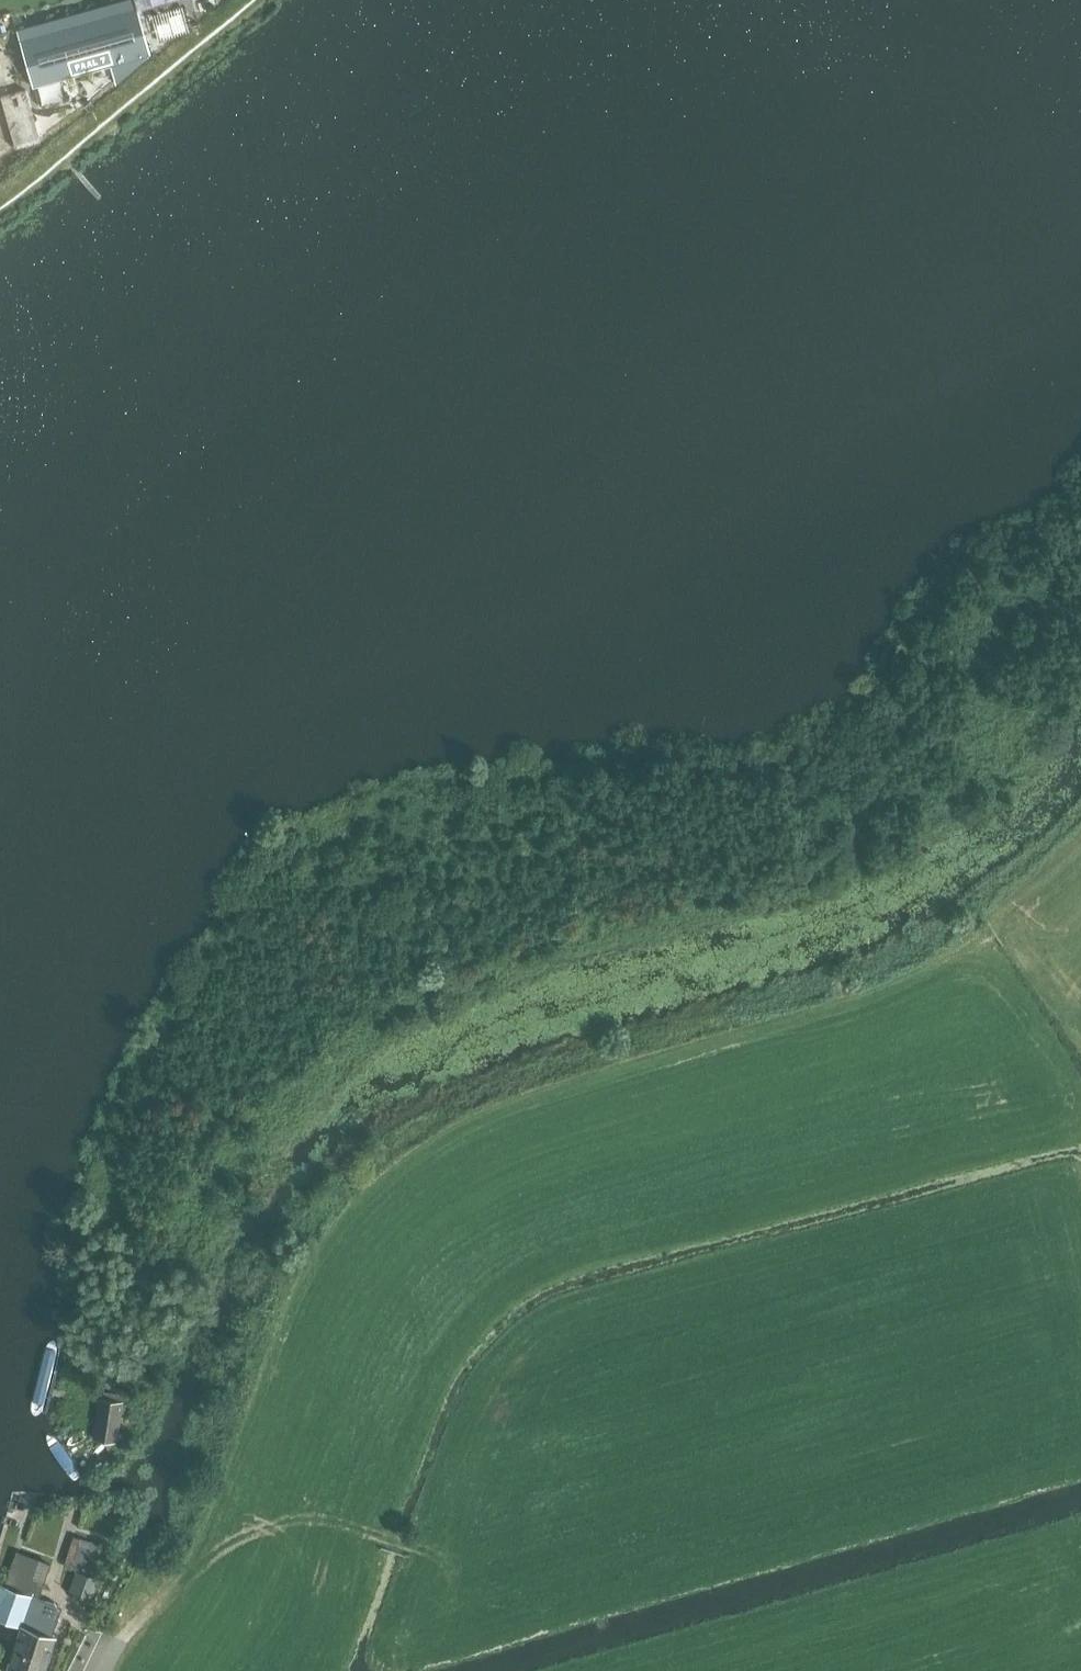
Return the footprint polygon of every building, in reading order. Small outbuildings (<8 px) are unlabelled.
[(17,29),(32,86),(110,64),(115,82),(148,55),(148,53),(133,0),(121,0),(17,29)] [(93,1437),(116,1439),(122,1401),(98,1397),(93,1437)] [(70,1590),(91,1597),(98,1575),(86,1572),(96,1544),(73,1536),(64,1564),(77,1568),(70,1590)] [(12,1649),(46,1661),(55,1634),(52,1633),(61,1604),(38,1596),(49,1561),(18,1551),(6,1586),(0,1584),(0,1618),(20,1625),(12,1649)] [(46,1661),(12,1649),(4,1670),(43,1670),(46,1661)]
